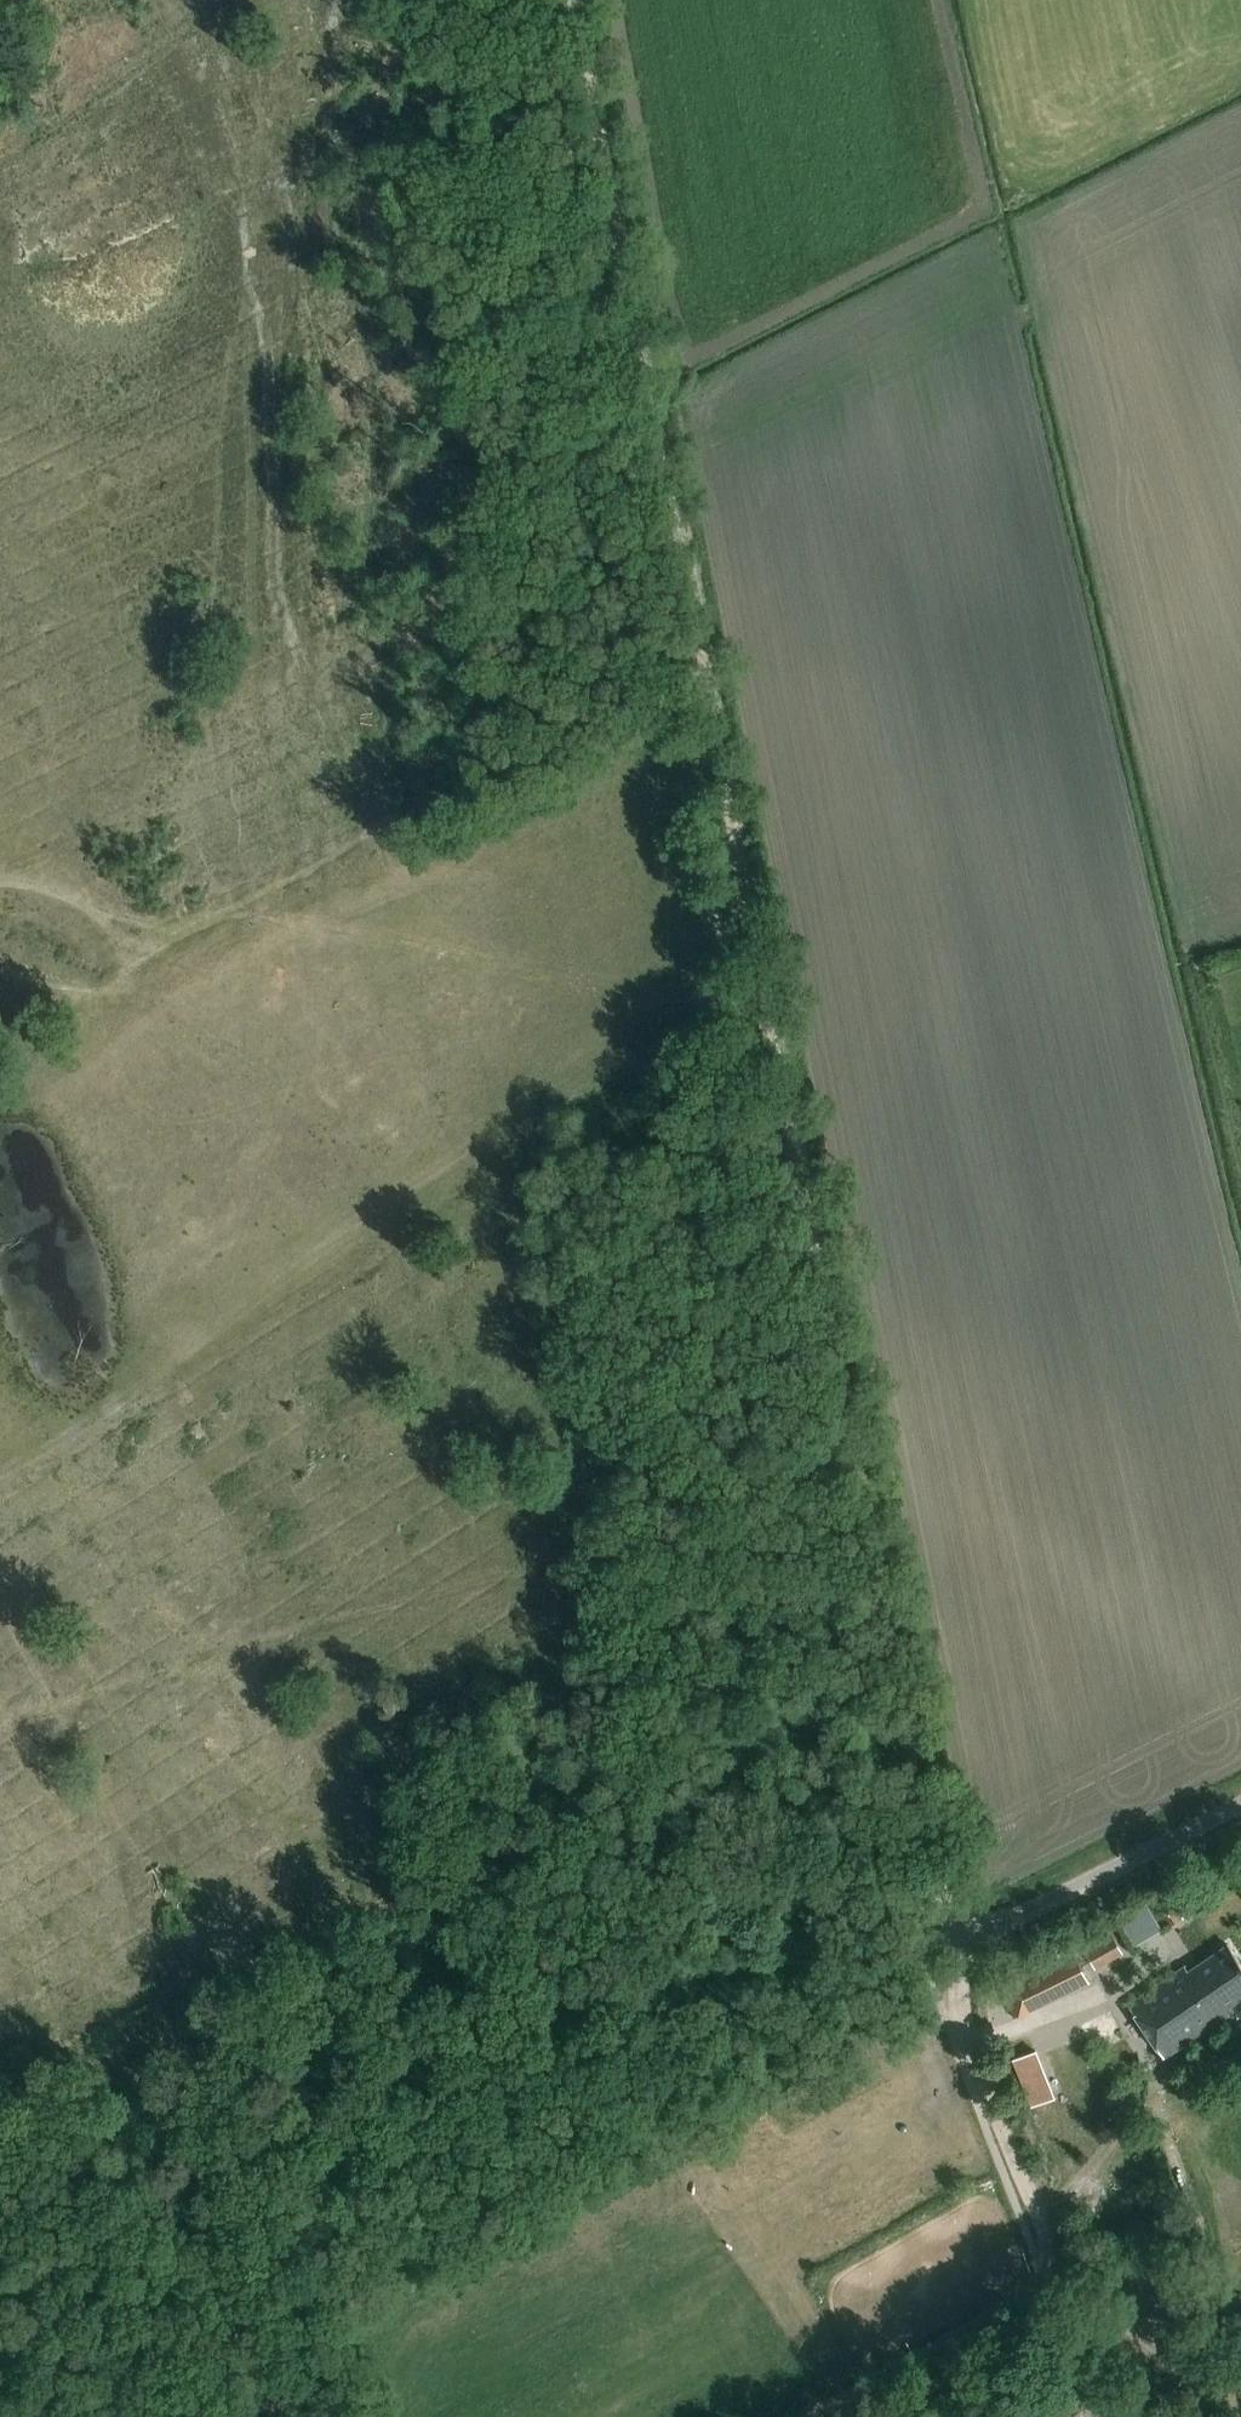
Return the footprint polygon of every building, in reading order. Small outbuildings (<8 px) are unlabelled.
[(1176,1907),(1164,1914),(1171,1926),(1182,1919),(1176,1907)] [(1114,1935),(1090,1948),(1100,1966),(1124,1953),(1114,1935)] [(997,1979),(1015,2017),(1090,1980),(1072,1943),(997,1979)] [(1229,1951),(1189,1978),(1186,1973),(1129,2012),(1166,2065),(1228,2021),(1225,2016),(1240,2005),(1240,1968),(1229,1951)] [(1031,2102),(1056,2096),(1044,2046),(1019,2052),(1031,2102)] [(1228,2325),(1237,2345),(1240,2343),(1240,2319),(1228,2325)]
